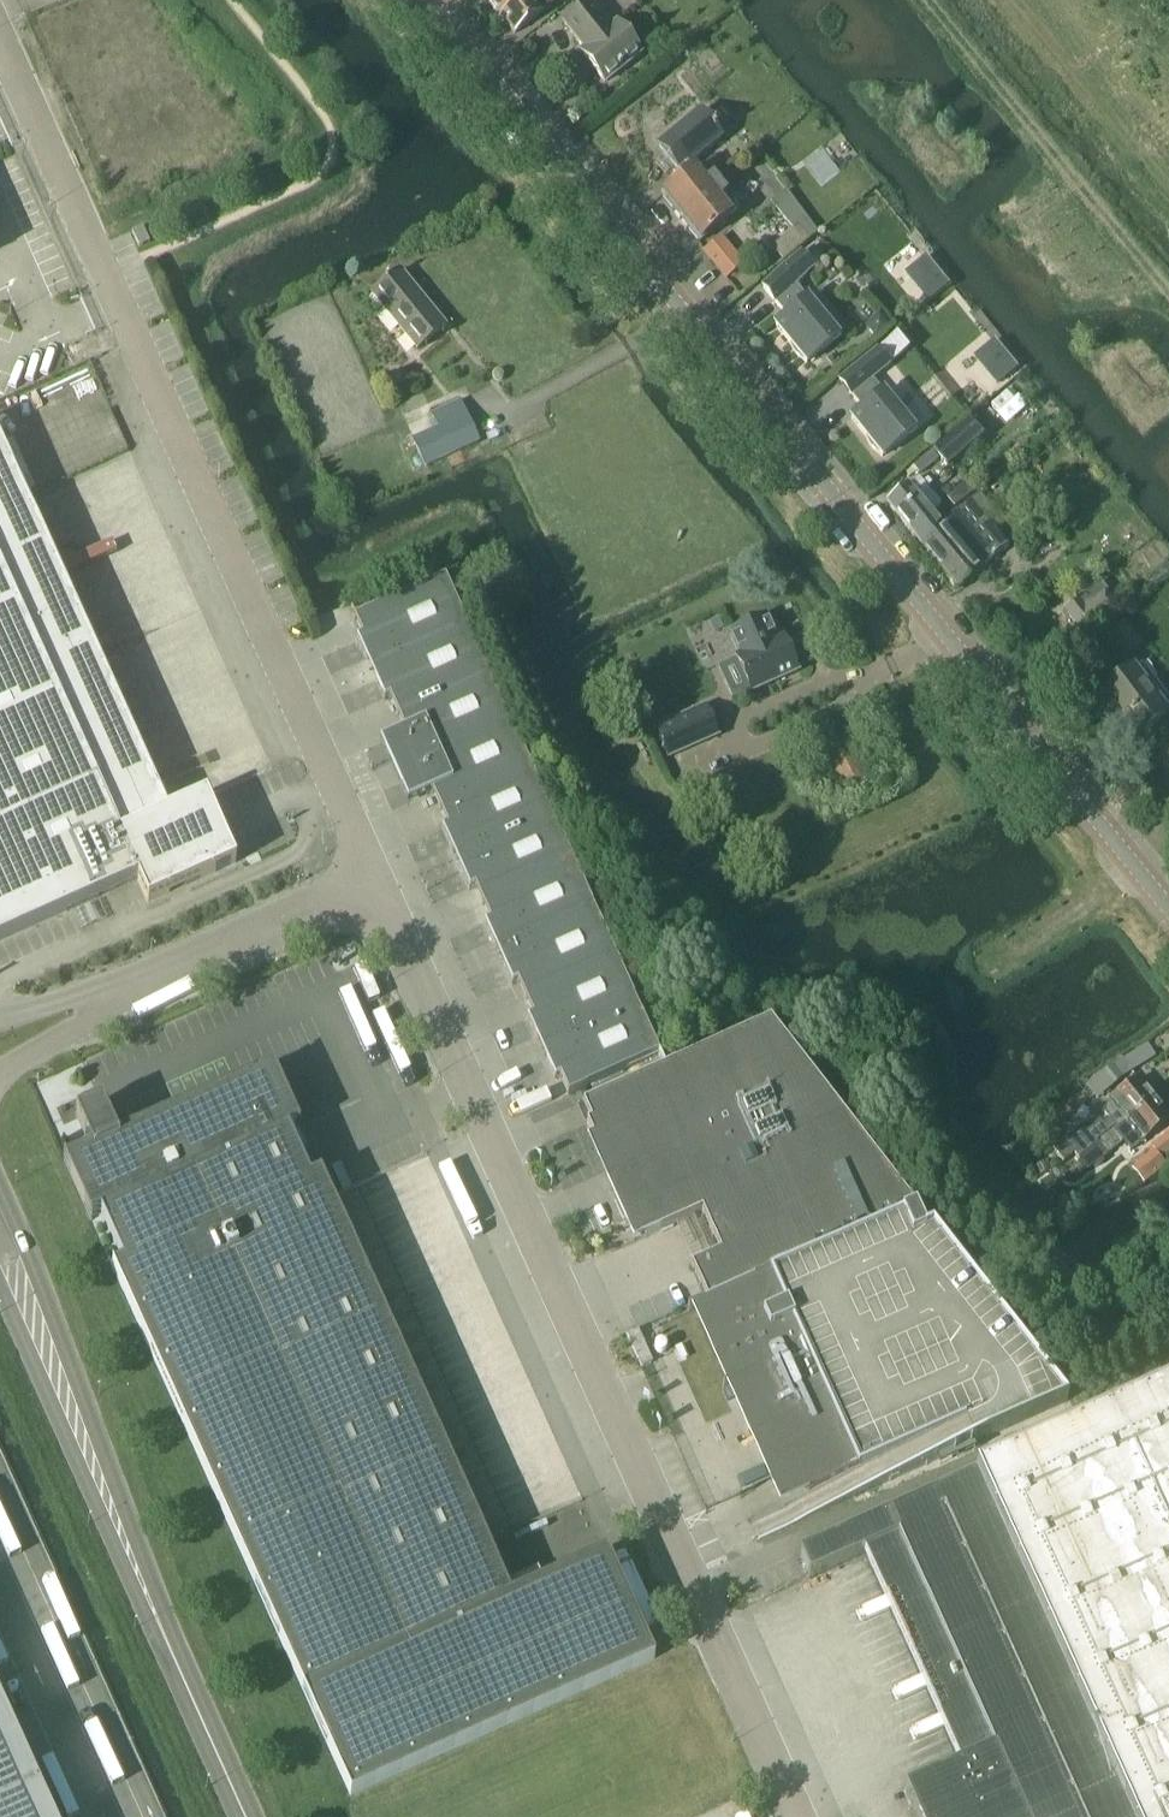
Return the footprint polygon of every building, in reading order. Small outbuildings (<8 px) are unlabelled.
[(518,0),(485,0),(498,16),(518,0)] [(550,5),(545,0),(518,0),(498,16),(513,35),(550,5)] [(639,54),(615,24),(608,30),(588,4),(562,25),(583,50),(579,53),(603,83),(639,54)] [(678,174),(720,140),(698,113),(656,148),(678,174)] [(678,219),(718,187),(710,178),(703,184),(692,171),(660,198),(678,219)] [(730,216),(718,202),(725,196),(718,187),(678,219),(698,243),(730,216)] [(816,234),(786,192),(773,202),(793,229),(770,248),(781,262),(816,234)] [(149,243),(142,227),(131,231),(139,248),(149,243)] [(743,263),(721,236),(704,250),(727,277),(743,263)] [(837,337),(795,286),(812,273),(799,258),(762,288),(785,316),(774,325),(790,345),(789,345),(791,350),(795,355),(798,358),(802,361),(805,364),(841,335),(840,334),(837,337)] [(446,327),(400,271),(371,295),(417,350),(446,327)] [(912,430),(871,380),(888,366),(875,351),(838,381),(861,410),(850,419),(865,438),(867,443),(873,451),(878,454),(881,458),(917,429),(916,428),(912,430)] [(478,443),(459,402),(432,415),(438,429),(413,441),(425,468),(478,443)] [(982,438),(967,418),(930,447),(946,467),(982,438)] [(26,499),(0,442),(0,941),(137,879),(148,902),(236,863),(206,797),(168,814),(26,499)] [(906,488),(886,504),(922,548),(932,539),(922,527),(932,519),(927,513),(939,503),(919,478),(906,488)] [(975,489),(968,480),(946,498),(953,507),(975,489)] [(1007,549),(983,519),(991,512),(978,496),(970,503),(969,503),(939,527),(932,519),(922,527),(932,539),(922,548),(958,590),(1007,549)] [(466,626),(445,578),(354,619),(362,637),(356,640),(365,658),(365,659),(366,660),(367,660),(368,660),(369,660),(373,668),(466,626)] [(1119,610),(1097,581),(1073,599),(1094,628),(1119,610)] [(797,671),(781,636),(775,639),(765,617),(730,633),(740,655),(735,657),(751,692),(797,671)] [(1139,644),(1123,623),(1106,636),(1122,657),(1139,644)] [(487,674),(466,626),(373,668),(377,678),(376,678),(376,679),(375,680),(375,681),(375,682),(384,701),(389,698),(396,714),(487,674)] [(1154,677),(1144,665),(1135,672),(1133,670),(1102,695),(1136,739),(1168,714),(1166,712),(1168,709),(1168,697),(1154,677)] [(509,721),(487,674),(396,714),(404,732),(399,734),(407,753),(408,754),(409,754),(410,755),(411,755),(412,755),(415,763),(509,721)] [(705,707),(655,729),(668,759),(718,736),(705,707)] [(509,721),(415,763),(412,764),(413,766),(416,765),(420,773),(419,773),(418,774),(418,775),(418,776),(418,777),(426,796),(432,793),(439,810),(530,769),(509,721)] [(873,770),(855,724),(813,741),(832,786),(873,770)] [(552,816),(530,769),(439,810),(447,827),(441,829),(450,848),(451,849),(452,849),(453,850),(454,849),(458,858),(552,816)] [(573,864),(552,816),(458,858),(462,867),(461,868),(461,869),(460,870),(460,871),(461,872),(469,890),(475,888),(482,905),(573,864)] [(595,911),(573,864),(482,905),(490,921),(484,924),(492,942),(493,943),(494,944),(495,944),(496,944),(497,944),(501,954),(595,911)] [(616,959),(595,911),(501,954),(505,962),(504,963),(503,963),(503,964),(503,965),(503,966),(512,985),(517,983),(525,1000),(616,959)] [(637,1007),(616,959),(525,1000),(532,1016),(527,1019),(535,1037),(536,1038),(536,1039),(537,1039),(538,1039),(539,1039),(544,1049),(637,1007)] [(637,1007),(544,1049),(548,1057),(547,1057),(546,1058),(546,1059),(546,1060),(546,1061),(554,1080),(560,1077),(568,1095),(659,1054),(637,1007)] [(916,1210),(770,1021),(663,1068),(627,1085),(582,1105),(590,1122),(586,1124),(629,1219),(630,1221),(631,1222),(633,1223),(635,1223),(637,1223),(638,1222),(645,1238),(702,1214),(719,1253),(690,1267),(707,1302),(708,1304),(915,1211),(916,1210)] [(1135,1051),(1125,1059),(1135,1071),(1145,1063),(1135,1051)] [(1117,1062),(1092,1082),(1102,1094),(1127,1074),(1117,1062)] [(510,1596),(320,1174),(319,1174),(319,1175),(310,1179),(288,1129),(297,1125),(298,1128),(300,1127),(272,1065),(270,1065),(271,1068),(117,1137),(101,1103),(75,1115),(91,1149),(65,1160),(64,1158),(63,1159),(91,1221),(92,1220),(91,1218),(100,1214),(122,1263),(113,1267),(112,1265),(112,1266),(350,1796),(654,1659),(606,1552),(510,1596)] [(1117,1130),(1154,1099),(1138,1079),(1104,1106),(1104,1114),(1108,1119),(1090,1134),(1086,1130),(1066,1145),(1075,1155),(1104,1137),(1115,1128),(1117,1130)] [(1154,1099),(1117,1130),(1115,1128),(1104,1137),(1075,1155),(1078,1160),(1098,1145),(1106,1155),(1127,1138),(1130,1142),(1136,1143),(1141,1139),(1143,1142),(1168,1120),(1168,1117),(1154,1099)] [(1168,1154),(1168,1131),(1145,1151),(1163,1173),(1168,1168),(1162,1160),(1168,1154)] [(1066,1401),(931,1229),(924,1232),(915,1211),(708,1304),(707,1302),(696,1307),(731,1385),(779,1491),(780,1493),(781,1494),(783,1495),(785,1495),(787,1495),(789,1495),(790,1494),(804,1487),(816,1514),(1066,1401)] [(652,1362),(638,1329),(626,1334),(641,1367),(652,1362)] [(798,1557),(809,1580),(863,1556),(958,1766),(919,1784),(911,1806),(916,1816),(1168,1816),(1168,1390),(798,1557)] [(0,1702),(0,1816),(52,1816),(0,1702)]
